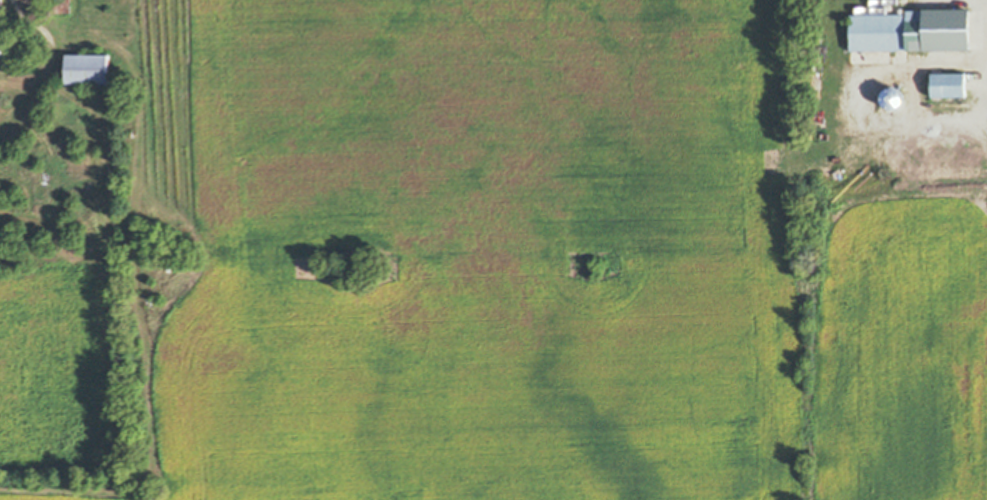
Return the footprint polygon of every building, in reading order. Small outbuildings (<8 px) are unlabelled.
[(41,12),(41,0),(71,0),(71,12),(41,12)] [(969,10),(969,48),(958,48),(851,49),(851,14),(906,14),(906,11),(969,10)] [(9,35),(0,35),(0,55),(9,55),(9,35)] [(67,54),(110,54),(110,82),(68,82),(67,54)] [(932,72),(966,71),(967,96),(933,97),(932,72)]
